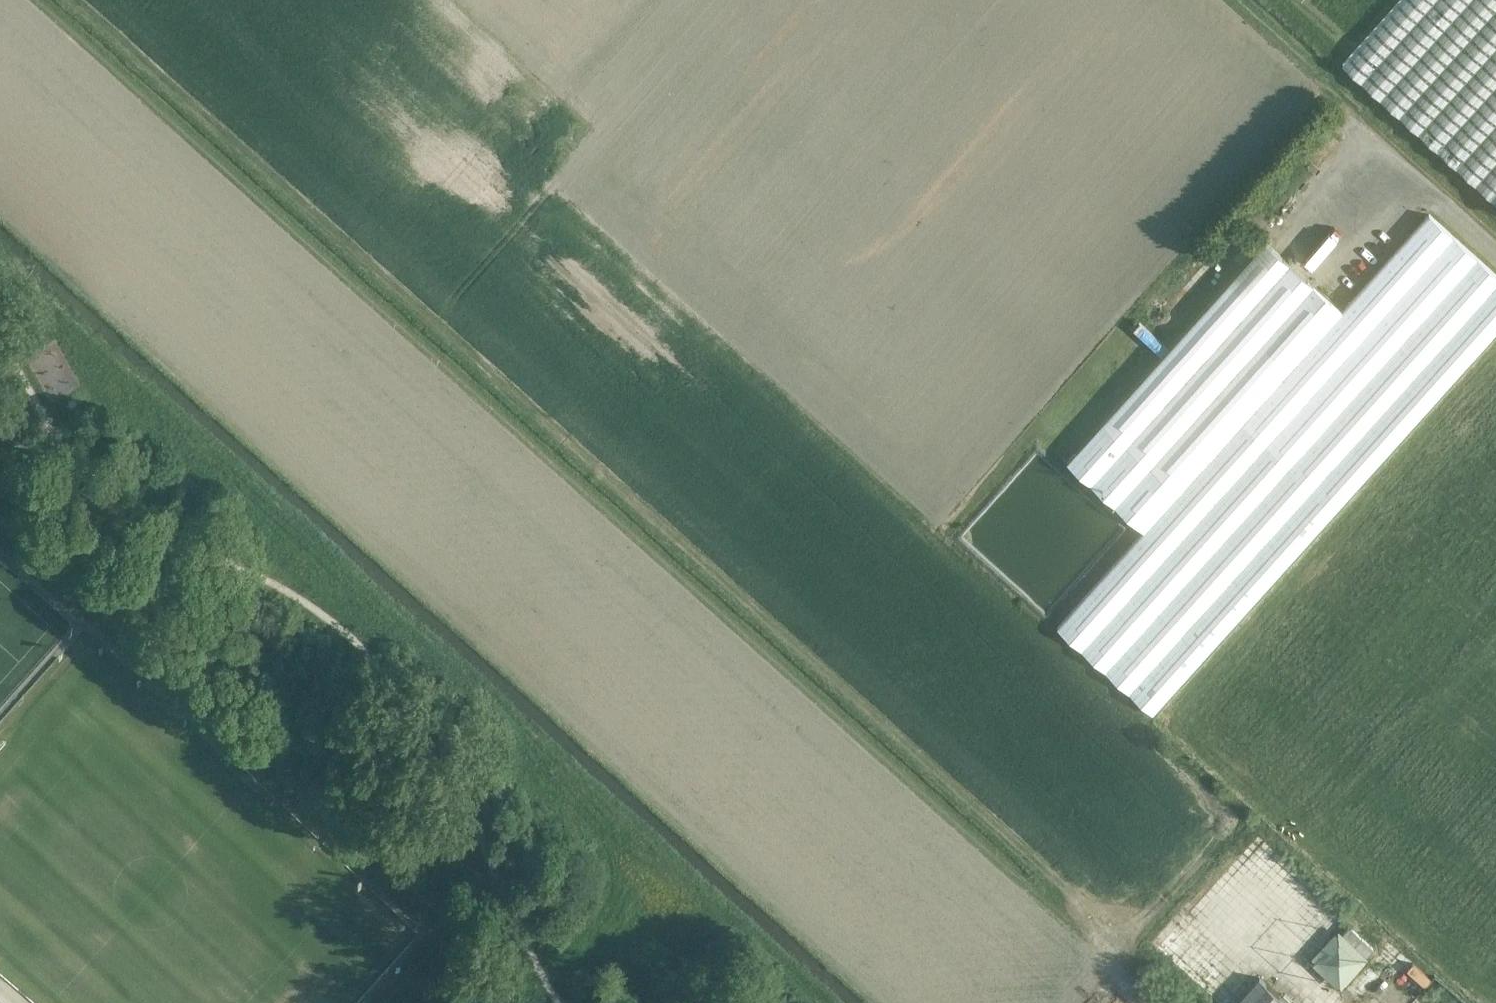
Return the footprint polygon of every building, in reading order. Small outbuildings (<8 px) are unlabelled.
[(1342,62),(1495,201),(1495,0),(1398,0),(1342,62)] [(1429,214),(1343,310),(1266,241),(1265,242),(1067,462),(1144,531),(1057,627),(1154,713),(1495,333),(1495,274),(1429,214)] [(1262,239),(1258,236),(1255,233),(1233,257),(1240,264),(1262,239)] [(1340,988),(1368,957),(1338,930),(1309,960),(1340,988)] [(1374,995),(1383,1002),(1417,1002),(1381,972),(1366,988),(1365,985),(1360,990),(1370,999),(1374,995)] [(1260,976),(1235,1002),(1289,1002),(1260,976)]
